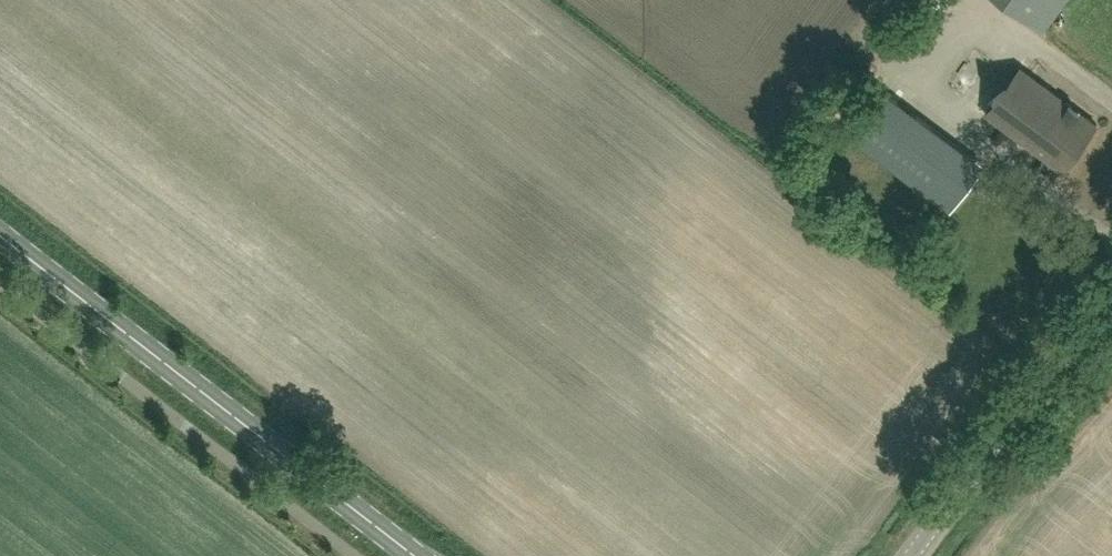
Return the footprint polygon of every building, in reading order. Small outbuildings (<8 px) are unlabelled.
[(1044,28),(1065,0),(1006,0),(1044,28)] [(1063,171),(1097,125),(1021,67),(986,114),(1063,171)] [(899,171),(932,128),(880,89),(847,132),(899,171)] [(967,152),(935,196),(952,209),(985,166),(967,152)]
